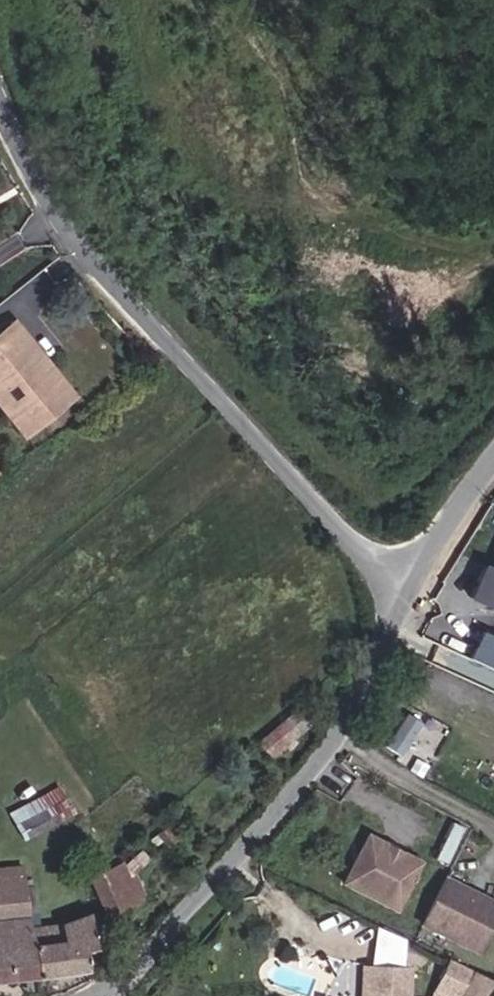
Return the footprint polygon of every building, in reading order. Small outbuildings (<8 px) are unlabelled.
[(29,346),(12,323),(0,333),(0,408),(22,434),(58,405),(18,356),(29,346)] [(70,396),(29,346),(18,356),(58,405),(70,396)] [(473,610),(493,620),(493,579),(489,577),(473,610)] [(487,642),(474,668),(493,677),(493,646),(487,642)] [(400,750),(417,718),(408,713),(390,745),(400,750)] [(271,751),(305,730),(295,714),(261,735),(271,751)] [(21,840),(71,816),(57,788),(7,813),(21,840)] [(375,845),(370,857),(434,887),(439,875),(375,845)] [(434,887),(370,857),(352,895),(416,925),(434,887)] [(27,923),(20,865),(0,868),(0,982),(33,978),(27,926),(27,923)] [(126,879),(120,865),(88,880),(105,916),(132,903),(140,895),(131,876),(126,879)] [(465,894),(443,939),(493,964),(493,915),(478,907),(481,902),(465,894)] [(58,923),(27,926),(33,978),(84,972),(82,949),(93,948),(90,912),(58,923)] [(492,985),(470,974),(460,995),(486,995),(492,985)] [(424,987),(379,986),(379,995),(424,995),(424,987)]
